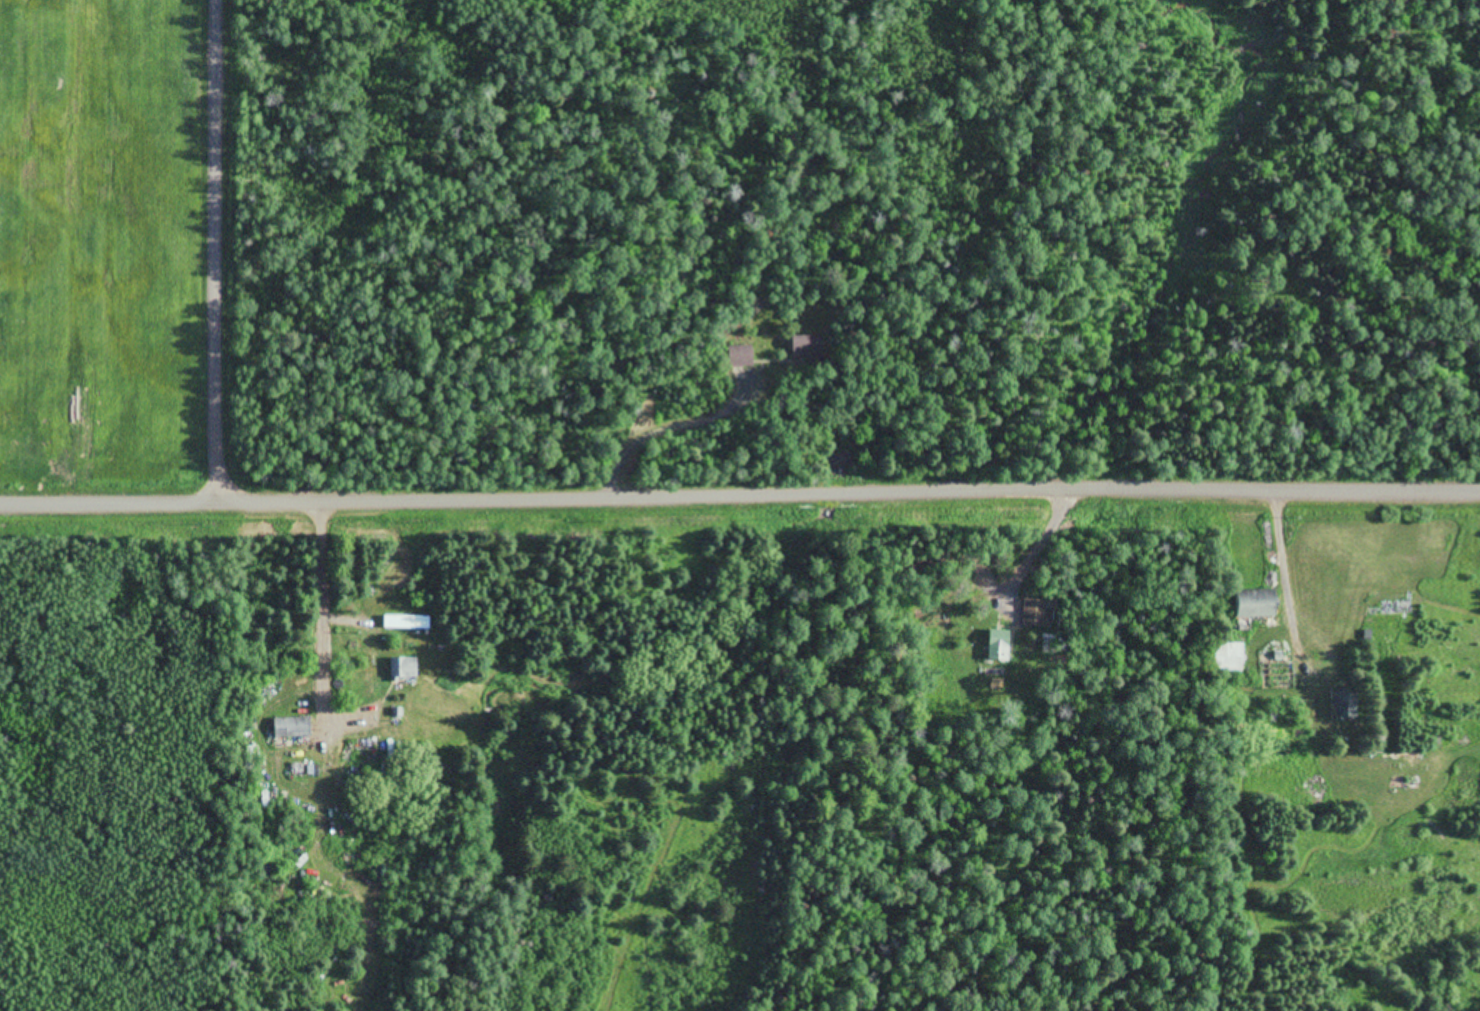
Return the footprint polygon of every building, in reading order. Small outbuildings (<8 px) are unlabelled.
[(823,337),(791,337),(791,361),(823,361),(823,337)] [(754,347),(728,347),(728,368),(754,368),(754,347)] [(1286,617),(1285,595),(1240,595),(1240,618),(1286,617)] [(1056,613),(1056,601),(1022,601),(1022,628),(1046,628),(1046,613),(1056,613)] [(385,630),(432,630),(432,617),(385,617),(385,630)] [(989,631),(989,661),(1012,661),(1012,631),(989,631)] [(1245,673),(1245,644),(1217,644),(1217,673),(1245,673)] [(390,679),(422,679),(422,658),(390,658),(390,679)] [(1334,692),(1334,721),(1360,721),(1360,692),(1334,692)] [(274,738),(313,738),(313,718),(274,718),(274,738)]
